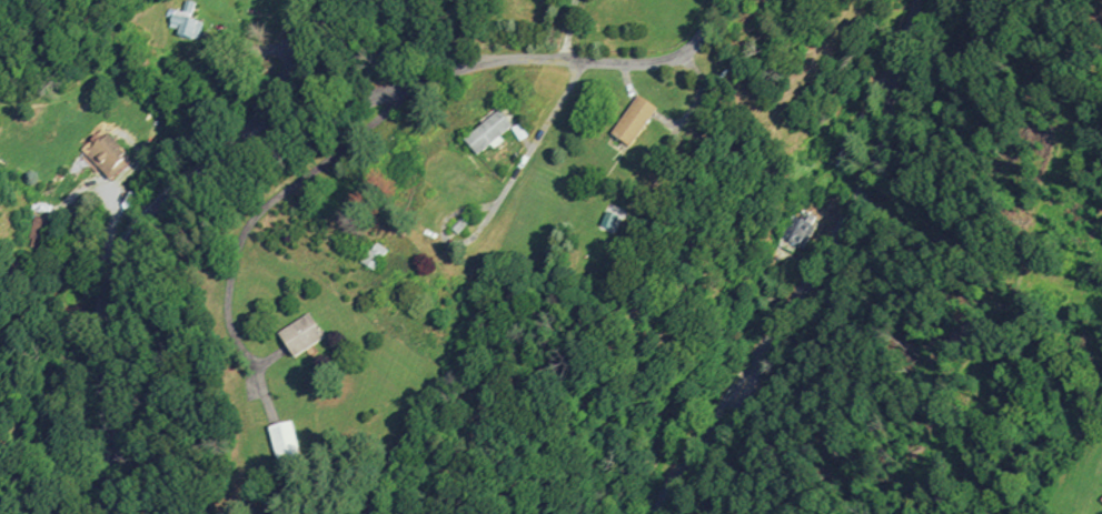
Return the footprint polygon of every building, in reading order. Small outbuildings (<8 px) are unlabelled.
[(176,36),(197,42),(202,22),(192,20),(197,4),(183,0),(180,13),(171,11),(167,26),(177,29),(176,36)] [(608,133),(635,94),(655,108),(628,147),(608,133)] [(463,140),(497,109),(512,124),(477,155),(463,140)] [(83,154),(111,180),(133,155),(107,130),(83,154)] [(606,209),(622,216),(613,232),(597,224),(606,209)] [(800,250),(812,225),(786,212),(774,236),(800,250)] [(34,214),(49,219),(43,241),(28,236),(34,214)] [(455,215),(446,229),(454,234),(463,221),(455,215)] [(386,250),(373,271),(359,262),(367,250),(370,252),(376,243),(386,250)] [(277,336),(292,360),(324,340),(308,315),(277,336)] [(268,429),(277,465),(300,460),(291,423),(268,429)]
